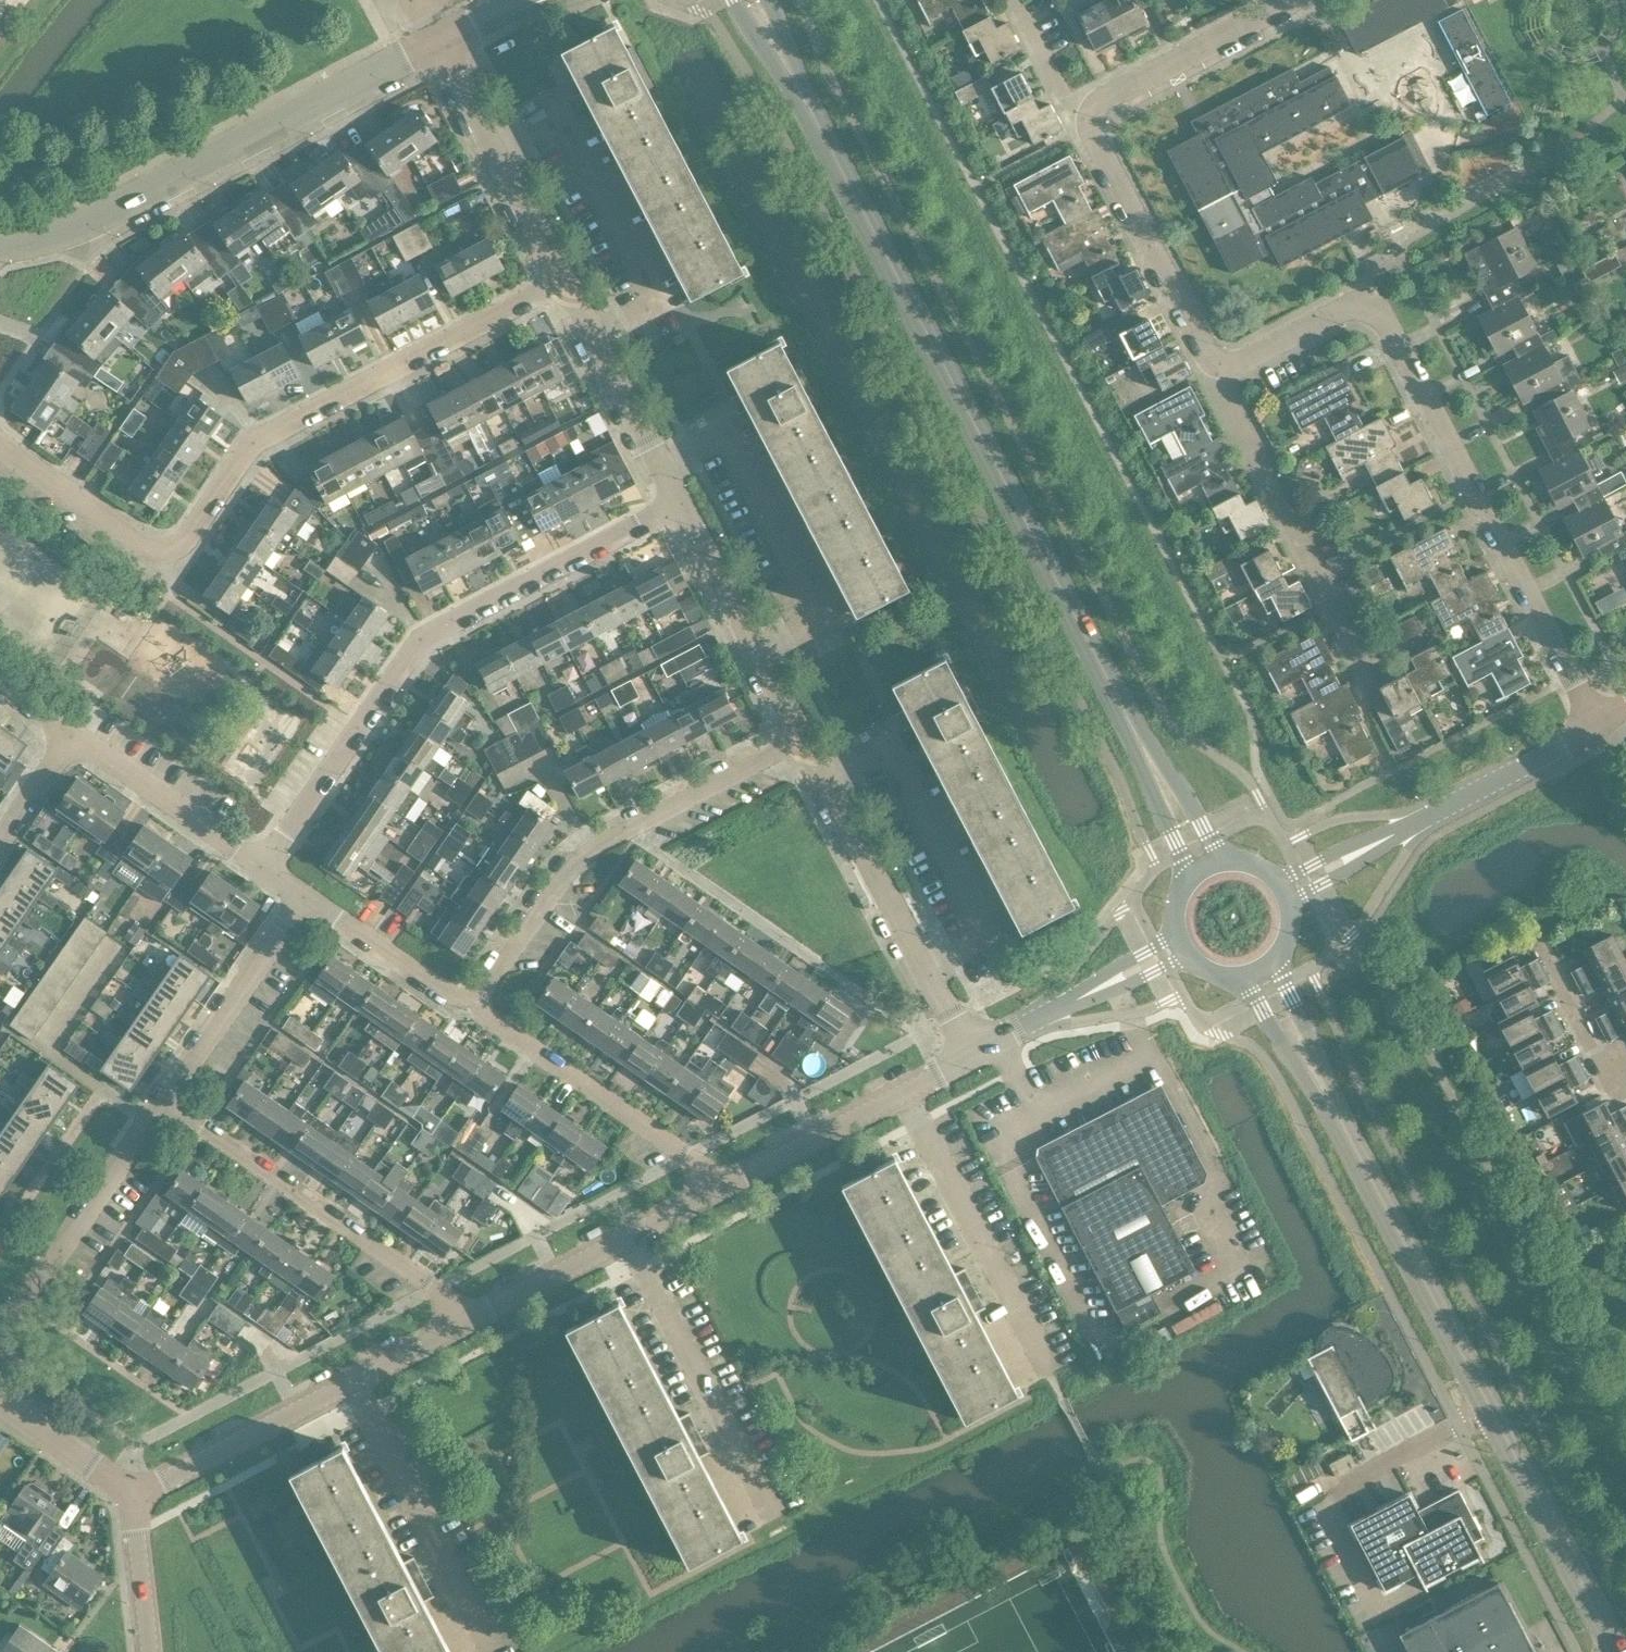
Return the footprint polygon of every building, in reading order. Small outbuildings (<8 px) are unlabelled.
[(927,18),(952,5),(965,29),(990,16),(982,0),(918,0),(927,18)] [(1103,1),(1123,39),(1146,28),(1143,24),(1144,23),(1138,11),(1150,4),(1148,0),(1104,0),(1103,1)] [(1075,8),(1063,14),(1077,42),(1089,36),(1096,48),(1099,52),(1123,39),(1103,1),(1078,14),(1075,8)] [(1481,102),(1505,90),(1462,9),(1439,21),(1481,102)] [(965,29),(963,30),(976,55),(986,50),(992,62),(1021,47),(1008,22),(996,28),(990,16),(965,29)] [(622,51),(610,28),(565,51),(694,298),(739,275),(643,91),(654,85),(633,46),(622,51)] [(1261,153),(1327,119),(1352,105),(1352,104),(1350,105),(1335,77),(1337,76),(1336,75),(1335,75),(1330,66),(1328,67),(1329,67),(1301,83),(1293,68),(1191,121),(1198,134),(1168,150),(1168,152),(1170,151),(1200,208),(1198,209),(1199,211),(1201,210),(1233,270),(1232,271),(1233,272),(1274,250),(1281,265),(1281,266),(1284,265),(1284,264),(1370,219),(1371,220),(1373,218),(1372,217),(1364,203),(1383,193),(1384,194),(1423,173),(1422,172),(1421,172),(1403,138),(1404,137),(1403,136),(1364,157),(1314,183),(1310,177),(1273,196),(1268,187),(1276,183),(1261,153)] [(1033,97),(1020,72),(992,87),(986,75),(955,91),(962,104),(982,94),(988,106),(998,101),(1004,113),(1005,112),(1033,97)] [(1039,109),(1033,97),(1005,112),(1018,137),(1028,131),(1035,144),(1063,129),(1050,103),(1039,109)] [(416,109),(391,126),(412,156),(413,157),(437,140),(416,109)] [(374,152),(363,160),(384,190),(395,206),(406,222),(420,214),(390,173),(413,157),(412,156),(391,126),(367,143),(374,152)] [(339,149),(315,166),(336,196),(350,186),(359,199),(368,193),(372,198),(384,190),(363,160),(352,167),(339,149)] [(1085,183),(1070,154),(1014,184),(1029,212),(1053,200),(1065,223),(1066,223),(1092,210),(1092,209),(1080,186),(1085,183)] [(336,196),(315,166),(291,183),(297,192),(286,200),(307,229),(330,213),(324,205),(336,196)] [(427,185),(437,205),(464,192),(454,172),(427,185)] [(263,189),(238,207),(259,236),(282,220),(295,237),(307,229),(286,200),(275,207),(263,189)] [(441,210),(448,224),(474,210),(466,196),(441,210)] [(369,242),(406,222),(395,206),(361,230),(369,242)] [(221,232),(210,240),(230,270),(242,261),(236,253),(259,236),(238,207),(215,223),(221,232)] [(1066,223),(1065,223),(1041,236),(1060,272),(1084,259),(1093,275),(1120,262),(1107,238),(1112,235),(1097,207),(1092,209),(1092,210),(1066,223)] [(406,228),(419,253),(431,246),(419,222),(406,228)] [(1488,241),(1464,254),(1492,307),(1518,294),(1534,286),(1527,272),(1536,268),(1517,232),(1531,224),(1531,223),(1490,244),(1488,241)] [(419,253),(406,228),(392,235),(405,260),(419,253)] [(184,231),(160,249),(182,278),(205,260),(219,278),(230,270),(210,240),(198,248),(184,231)] [(488,238),(462,252),(478,281),(504,268),(488,238)] [(147,279),(135,291),(160,318),(170,309),(161,295),(182,278),(160,249),(138,267),(147,279)] [(478,281),(462,252),(438,265),(453,294),(478,281)] [(1582,270),(1589,282),(1621,265),(1615,253),(1582,270)] [(350,258),(338,264),(351,289),(363,282),(350,258)] [(1093,275),(1091,276),(1104,302),(1114,297),(1120,309),(1150,293),(1136,268),(1126,273),(1120,262),(1093,275)] [(351,289),(338,264),(324,271),(337,296),(351,289)] [(420,275),(394,288),(410,317),(435,304),(420,275)] [(378,284),(383,294),(370,301),(385,330),(410,317),(394,288),(389,278),(378,284)] [(106,288),(87,310),(117,336),(135,315),(150,328),(160,318),(135,291),(123,303),(106,288)] [(270,300),(283,324),(296,318),(283,293),(270,300)] [(1518,294),(1492,307),(1497,317),(1486,324),(1500,351),(1511,345),(1518,357),(1544,343),(1557,336),(1553,329),(1550,330),(1534,298),(1523,303),(1518,294)] [(283,324),(270,300),(257,306),(270,331),(283,324)] [(341,353),(367,340),(351,309),(325,323),(341,353)] [(75,339),(64,354),(95,376),(105,363),(98,358),(117,336),(87,310),(67,332),(75,339)] [(1137,310),(1115,321),(1084,337),(1091,350),(1111,339),(1117,352),(1126,347),(1133,359),(1134,359),(1134,358),(1162,343),(1149,318),(1143,321),(1137,310)] [(341,353),(325,323),(301,336),(317,366),(341,353)] [(204,334),(217,359),(230,352),(217,327),(204,334)] [(217,359),(204,334),(193,340),(205,365),(217,359)] [(205,365),(193,340),(173,350),(193,371),(205,365)] [(567,352),(552,360),(543,343),(542,341),(541,341),(535,345),(534,345),(531,344),(524,348),(523,351),(522,351),(523,353),(524,353),(543,389),(561,380),(565,387),(581,378),(567,352)] [(283,343),(257,357),(274,389),(299,375),(283,343)] [(1168,355),(1162,343),(1134,358),(1134,359),(1147,383),(1157,378),(1163,390),(1192,374),(1179,349),(1168,355)] [(1544,343),(1518,357),(1523,366),(1511,372),(1525,399),(1537,393),(1543,405),(1571,391),(1584,384),(1569,355),(1554,363),(1544,343)] [(775,344),(770,347),(730,367),(859,614),(904,591),(808,407),(819,402),(798,362),(787,368),(775,344)] [(193,371),(173,350),(164,364),(187,380),(193,371)] [(517,356),(505,363),(524,399),(543,389),(524,353),(523,353),(522,351),(516,354),(517,356)] [(95,376),(64,354),(57,365),(48,359),(31,384),(74,413),(81,403),(70,395),(80,382),(87,388),(95,376)] [(274,389),(257,357),(232,370),(249,402),(274,389)] [(498,366),(486,373),(505,409),(524,399),(505,363),(504,363),(503,361),(497,364),(498,366)] [(1319,373),(1323,381),(1286,401),(1301,429),(1325,416),(1338,440),(1364,426),(1352,402),(1357,400),(1338,363),(1319,373)] [(187,380),(164,364),(155,376),(178,392),(187,380)] [(479,376),(467,383),(486,419),(505,409),(486,373),(485,373),(484,371),(478,374),(479,376)] [(460,386),(448,393),(470,435),(480,454),(489,449),(476,424),(486,419),(467,383),(466,383),(465,381),(459,384),(460,386)] [(74,413),(31,384),(15,408),(45,429),(55,416),(67,424),(74,413)] [(1206,414),(1191,385),(1135,414),(1150,443),(1161,437),(1173,460),(1186,453),(1186,454),(1213,440),(1200,416),(1206,414)] [(441,396),(429,403),(445,434),(433,440),(454,480),(464,475),(457,462),(459,461),(451,445),(470,435),(448,393),(447,393),(446,391),(440,394),(441,396)] [(1571,391),(1543,405),(1550,419),(1536,427),(1554,462),(1579,448),(1572,436),(1589,427),(1571,391)] [(207,440),(224,416),(195,396),(179,420),(207,440)] [(135,408),(128,418),(140,426),(147,416),(135,408)] [(397,419),(385,426),(404,462),(408,469),(427,459),(435,474),(439,472),(446,485),(454,480),(433,440),(420,447),(404,416),(403,416),(402,414),(396,417),(397,419)] [(1338,440),(1326,446),(1342,475),(1366,462),(1379,486),(1405,472),(1392,448),(1397,445),(1382,416),(1364,426),(1338,440)] [(537,425),(542,435),(557,427),(551,417),(537,425)] [(140,426),(128,418),(120,428),(133,436),(140,426)] [(207,440),(179,420),(163,442),(192,462),(207,440)] [(90,460),(111,430),(99,421),(77,452),(90,460)] [(404,462),(385,426),(384,426),(383,424),(377,427),(378,429),(366,436),(385,472),(404,462)] [(542,435),(537,425),(523,432),(528,442),(542,435)] [(581,449),(577,439),(579,434),(574,425),(564,430),(575,452),(581,449)] [(545,440),(551,452),(570,442),(563,430),(545,440)] [(359,439),(347,445),(366,482),(385,472),(366,436),(365,436),(364,434),(358,437),(359,439)] [(518,447),(513,437),(499,444),(504,454),(518,447)] [(1186,453),(1173,460),(1162,466),(1177,496),(1201,483),(1213,507),(1240,493),(1227,469),(1233,466),(1218,437),(1213,440),(1186,454),(1186,453)] [(551,452),(545,440),(526,450),(532,461),(551,452)] [(582,465),(601,501),(602,501),(603,503),(609,500),(608,498),(621,491),(613,476),(629,468),(614,440),(598,448),(579,458),(582,465)] [(123,450),(124,449),(111,441),(95,464),(107,473),(120,455),(123,458),(126,452),(123,450)] [(163,442),(154,455),(144,447),(137,457),(148,465),(176,485),(192,462),(163,442)] [(340,449),(328,455),(347,492),(366,482),(347,445),(346,446),(345,444),(339,447),(340,449)] [(1579,448),(1554,462),(1558,471),(1546,477),(1561,505),(1572,498),(1579,510),(1604,497),(1579,448)] [(327,502),(347,492),(328,455),(327,456),(326,454),(320,457),(321,459),(308,466),(316,481),(299,490),(316,507),(327,502)] [(176,485),(148,465),(131,489),(159,509),(176,485)] [(582,465),(563,475),(582,512),(583,511),(584,513),(590,510),(589,508),(601,501),(582,465)] [(1379,486),(1376,487),(1389,512),(1399,507),(1405,518),(1434,503),(1421,478),(1411,483),(1405,472),(1379,486)] [(564,521),(545,485),(525,495),(513,473),(503,478),(517,506),(528,500),(544,531),(545,531),(546,533),(552,530),(551,528),(564,521)] [(582,512),(563,475),(545,485),(564,521),(565,523),(571,520),(570,518),(582,512)] [(1625,484),(1620,475),(1606,482),(1611,492),(1625,484)] [(503,507),(484,517),(502,553),(503,553),(504,555),(510,552),(509,550),(522,543),(505,512),(517,506),(503,478),(491,484),(503,507)] [(422,497),(416,484),(400,492),(407,505),(422,497)] [(461,484),(447,491),(452,501),(466,494),(461,484)] [(284,504),(273,496),(272,498),(257,520),(290,544),(316,507),(299,490),(296,487),(284,504)] [(452,501),(447,491),(432,499),(437,509),(452,501)] [(1240,493),(1213,507),(1225,533),(1235,528),(1241,539),(1270,524),(1257,498),(1246,504),(1240,493)] [(1579,510),(1584,520),(1572,526),(1586,553),(1598,547),(1604,559),(1625,547),(1625,531),(1623,533),(1604,497),(1579,510)] [(379,507),(384,517),(399,509),(393,500),(379,507)] [(428,514),(422,504),(408,511),(413,521),(428,514)] [(384,517),(379,507),(365,514),(370,524),(384,517)] [(475,521),(465,527),(484,563),(485,565),(491,562),(490,560),(502,553),(484,517),(479,508),(470,513),(475,521)] [(257,520),(248,533),(244,532),(238,539),(241,543),(240,545),(265,562),(275,548),(284,554),(290,544),(257,520)] [(354,527),(346,538),(370,554),(377,543),(354,527)] [(465,527),(446,536),(465,573),(466,575),(472,572),(471,570),(484,563),(465,527)] [(1446,527),(1390,556),(1405,585),(1429,572),(1441,596),(1442,596),(1469,582),(1468,581),(1456,558),(1461,555),(1446,527)] [(427,547),(407,557),(395,533),(383,539),(397,566),(409,560),(426,593),(427,592),(428,594),(434,591),(433,589),(445,583),(427,547)] [(446,536),(427,547),(445,583),(446,583),(447,585),(453,581),(452,579),(465,573),(446,536)] [(370,554),(346,538),(339,548),(363,564),(370,554)] [(265,562),(240,545),(223,569),(248,586),(265,562)] [(363,564),(339,548),(332,558),(356,575),(363,564)] [(1255,588),(1283,573),(1270,549),(1242,563),(1236,552),(1206,568),(1212,580),(1232,569),(1239,582),(1248,577),(1254,589),(1255,588)] [(356,575),(332,558),(325,569),(348,585),(356,575)] [(311,559),(304,568),(320,579),(326,570),(311,559)] [(658,568),(633,581),(647,608),(674,594),(660,566),(658,567),(658,568)] [(1382,580),(1376,567),(1363,574),(1375,597),(1394,588),(1388,577),(1382,580)] [(207,592),(205,593),(231,611),(248,586),(223,569),(207,592)] [(1442,596),(1441,596),(1430,602),(1445,630),(1470,618),(1482,641),(1509,627),(1496,603),(1502,600),(1487,572),(1468,581),(1469,582),(1442,596)] [(1289,585),(1283,573),(1255,588),(1268,613),(1278,608),(1284,620),(1312,605),(1299,579),(1289,585)] [(633,581),(607,594),(622,621),(647,608),(633,581)] [(287,614),(294,605),(278,594),(272,603),(287,614)] [(622,621),(607,594),(581,608),(596,635),(622,621)] [(365,596),(348,620),(373,638),(388,615),(389,616),(390,614),(365,596)] [(668,624),(680,618),(673,605),(661,611),(668,624)] [(299,608),(292,618),(308,629),(314,620),(299,608)] [(596,635),(581,608),(556,621),(570,648),(596,635)] [(250,641),(258,629),(235,613),(226,625),(250,641)] [(1395,626),(1403,640),(1422,630),(1415,616),(1395,626)] [(348,620),(331,644),(356,662),(373,638),(348,620)] [(556,621),(529,635),(543,662),(570,648),(556,621)] [(664,639),(671,652),(697,638),(691,625),(664,639)] [(1482,641),(1452,657),(1467,685),(1492,672),(1504,697),(1531,683),(1518,658),(1523,655),(1509,627),(1482,641)] [(1334,659),(1319,631),(1263,660),(1278,689),(1302,676),(1315,700),(1315,701),(1341,686),(1329,662),(1334,659)] [(529,635),(504,648),(517,675),(543,662),(529,635)] [(716,635),(673,657),(680,670),(723,647),(716,635)] [(356,662),(331,644),(321,638),(305,662),(278,643),(269,655),(302,678),(310,666),(313,669),(339,687),(340,685),(340,684),(356,662)] [(671,652),(664,639),(638,653),(645,665),(671,652)] [(1416,668),(1404,674),(1418,703),(1419,703),(1444,690),(1439,680),(1451,674),(1436,644),(1410,657),(1416,668)] [(479,661),(477,662),(491,689),(517,675),(504,648),(479,661)] [(610,662),(619,679),(628,674),(619,657),(610,662)] [(680,670),(673,657),(661,663),(668,676),(680,670)] [(940,660),(910,676),(896,684),(1025,930),(1069,907),(973,724),(984,718),(963,678),(952,684),(940,660)] [(619,679),(610,662),(600,667),(609,684),(619,679)] [(1418,703),(1404,674),(1379,687),(1394,715),(1382,721),(1399,752),(1411,745),(1401,726),(1414,719),(1409,710),(1419,704),(1419,703),(1418,703)] [(622,684),(630,701),(640,696),(631,679),(622,684)] [(704,682),(691,690),(711,728),(735,716),(737,715),(723,688),(710,694),(704,682)] [(1315,701),(1315,700),(1290,713),(1305,741),(1330,728),(1349,764),(1375,751),(1356,715),(1361,712),(1346,683),(1341,686),(1315,701)] [(557,689),(566,706),(576,701),(567,684),(557,689)] [(630,701),(622,684),(612,689),(620,706),(630,701)] [(445,687),(430,708),(467,733),(468,733),(464,730),(473,717),(464,711),(470,703),(445,685),(444,687),(445,687)] [(566,706),(557,689),(548,694),(557,711),(566,706)] [(679,696),(685,708),(671,715),(685,742),(711,728),(691,690),(679,696)] [(528,725),(540,719),(531,702),(508,714),(517,730),(528,725)] [(579,706),(569,711),(578,728),(588,723),(579,706)] [(467,733),(430,708),(416,729),(440,746),(448,735),(460,743),(467,733)] [(685,742),(671,715),(668,709),(654,714),(642,722),(645,728),(662,761),(673,754),(671,749),(685,742)] [(578,728),(569,711),(560,716),(568,734),(578,728)] [(540,719),(528,725),(541,750),(553,744),(540,719)] [(528,725),(517,730),(530,755),(541,750),(528,725)] [(3,727),(0,732),(0,767),(1,768),(0,769),(0,788),(11,772),(8,770),(27,743),(26,742),(26,743),(3,727)] [(662,761),(645,728),(619,742),(633,769),(647,762),(649,767),(662,761)] [(416,729),(401,750),(425,767),(438,777),(446,766),(432,757),(440,746),(416,729)] [(530,755),(517,730),(506,736),(519,761),(530,755)] [(506,736),(495,742),(508,767),(519,761),(506,736)] [(508,767),(495,742),(483,748),(496,773),(508,767)] [(633,769),(619,742),(593,756),(607,783),(633,769)] [(573,751),(579,762),(566,769),(580,797),(582,796),(607,783),(593,756),(587,744),(573,751)] [(401,750),(386,772),(410,789),(425,767),(401,750)] [(286,766),(303,774),(308,764),(290,756),(286,766)] [(386,772),(371,793),(395,810),(410,789),(386,772)] [(458,776),(451,786),(467,797),(474,787),(458,776)] [(78,828),(101,794),(78,778),(58,807),(71,816),(68,821),(78,828)] [(467,797),(451,786),(445,794),(461,805),(467,797)] [(479,790),(472,800),(488,811),(495,801),(479,790)] [(395,810),(371,793),(356,815),(380,832),(388,820),(398,827),(405,817),(395,810)] [(101,794),(78,828),(90,836),(94,831),(106,840),(97,852),(106,859),(125,832),(115,825),(125,811),(115,804),(115,798),(109,794),(104,796),(101,794)] [(488,811),(472,800),(466,809),(482,819),(488,811)] [(530,807),(520,820),(506,810),(500,819),(514,829),(538,846),(552,826),(553,826),(554,824),(530,807)] [(380,832),(356,815),(341,836),(365,853),(380,832)] [(422,829),(437,840),(444,830),(428,819),(422,829)] [(135,839),(125,832),(106,859),(117,866),(126,854),(138,862),(135,867),(146,875),(169,841),(145,825),(135,839)] [(437,840),(422,829),(416,837),(432,848),(437,840)] [(538,846),(514,829),(500,850),(524,867),(538,846)] [(40,833),(33,843),(61,862),(68,852),(40,833)] [(442,843),(458,854),(465,844),(449,833),(442,843)] [(365,853),(341,836),(327,857),(327,856),(325,858),(350,875),(358,864),(369,871),(376,861),(365,853)] [(169,841),(146,875),(139,886),(162,902),(164,899),(174,905),(192,879),(183,872),(193,858),(169,841)] [(458,854),(442,843),(436,852),(452,862),(458,854)] [(524,867),(500,850),(492,845),(477,867),(509,889),(524,867)] [(29,850),(15,871),(43,891),(45,889),(54,875),(69,885),(75,877),(58,865),(56,867),(29,848),(29,849),(29,850)] [(642,899),(659,875),(639,860),(637,859),(620,884),(642,899)] [(396,874),(408,882),(416,871),(404,862),(396,874)] [(477,867),(475,866),(469,875),(465,876),(458,886),(494,911),(509,889),(477,867)] [(15,871),(0,892),(0,895),(27,914),(29,912),(39,898),(53,908),(60,899),(45,889),(43,891),(15,871)] [(192,879),(174,905),(184,913),(193,900),(205,909),(202,914),(212,921),(236,888),(212,871),(202,886),(192,879)] [(408,882),(396,874),(380,896),(392,904),(408,882)] [(413,886),(424,894),(433,883),(421,874),(413,886)] [(659,875),(642,899),(650,905),(663,914),(680,889),(659,875)] [(424,894),(413,886),(397,908),(409,916),(424,894)] [(469,894),(455,915),(479,932),(494,911),(458,886),(469,894)] [(75,899),(85,908),(95,898),(84,888),(75,899)] [(236,888),(212,921),(207,928),(220,937),(228,925),(240,933),(260,904),(236,888)] [(680,889),(663,914),(685,929),(702,904),(680,889)] [(0,895),(0,927),(12,936),(14,934),(23,920),(38,930),(44,922),(29,912),(27,914),(0,895)] [(650,905),(642,899),(636,908),(645,913),(650,905)] [(702,904),(685,929),(679,937),(685,942),(690,941),(694,935),(706,944),(723,919),(702,904)] [(479,932),(455,915),(446,909),(431,931),(464,954),(465,953),(465,952),(479,932)] [(612,943),(620,931),(597,916),(589,928),(612,943)] [(79,928),(100,942),(108,932),(86,917),(79,928)] [(745,934),(723,919),(706,944),(719,953),(707,970),(716,977),(745,934)] [(136,945),(146,930),(135,922),(124,937),(136,945)] [(0,927),(0,951),(7,941),(22,951),(27,943),(14,934),(12,936),(0,927)] [(100,942),(79,928),(71,938),(93,953),(100,942)] [(620,931),(612,943),(623,951),(631,939),(620,931)] [(600,960),(608,948),(586,932),(578,944),(600,960)] [(766,949),(745,934),(716,977),(724,983),(732,972),(744,981),(749,974),(766,949)] [(1625,958),(1615,940),(1612,934),(1584,949),(1590,961),(1571,971),(1577,983),(1625,958)] [(71,938),(64,949),(85,964),(93,953),(71,938)] [(215,969),(222,959),(195,940),(188,951),(215,969)] [(620,956),(608,948),(600,960),(612,968),(620,956)] [(64,949),(56,960),(78,975),(85,964),(64,949)] [(766,949),(749,974),(771,989),(788,964),(766,949)] [(655,973),(666,957),(656,951),(646,966),(655,973)] [(155,962),(151,967),(195,997),(211,975),(182,954),(169,972),(155,962)] [(333,955),(316,979),(310,988),(332,1002),(337,994),(354,970),(334,956),(335,956),(333,955)] [(1513,955),(1484,970),(1497,993),(1544,968),(1538,957),(1520,967),(1513,955)] [(674,963),(666,957),(655,973),(664,979),(674,963)] [(6,974),(11,966),(0,958),(0,970),(6,974)] [(1625,958),(1577,983),(1583,995),(1602,985),(1608,996),(1625,987),(1625,960),(1625,958)] [(56,960),(49,971),(70,986),(78,975),(56,960)] [(788,964),(771,989),(759,1007),(768,1013),(775,1002),(788,1011),(793,1003),(810,979),(809,978),(810,973),(803,968),(798,971),(788,964)] [(139,985),(136,990),(179,1020),(195,997),(151,967),(149,971),(163,981),(153,995),(139,985)] [(1497,993),(1508,1015),(1509,1016),(1528,1006),(1528,1007),(1538,1002),(1532,990),(1541,986),(1550,981),(1544,968),(1497,993)] [(376,985),(354,970),(337,994),(359,1009),(376,985)] [(70,986),(49,971),(41,981),(63,996),(70,986)] [(640,994),(651,978),(641,971),(630,987),(640,994)] [(578,992),(556,977),(537,1003),(559,1018),(578,992)] [(661,984),(651,978),(640,994),(650,1000),(661,984)] [(807,1028),(800,1038),(788,1030),(771,1054),(783,1062),(831,994),(810,979),(793,1003),(805,1012),(798,1021),(807,1028)] [(63,996),(41,981),(34,992),(55,1007),(63,996)] [(14,983),(5,996),(16,1003),(24,990),(14,983)] [(697,983),(687,999),(696,1005),(707,990),(697,983)] [(398,1000),(376,985),(359,1009),(371,1018),(364,1028),(374,1034),(381,1024),(398,1000)] [(1608,996),(1614,1008),(1595,1018),(1601,1029),(1625,1016),(1625,987),(1608,996)] [(179,1020),(136,990),(133,993),(148,1003),(138,1018),(123,1008),(120,1012),(163,1043),(179,1020)] [(707,990),(696,1005),(705,1011),(706,1009),(715,1015),(725,1003),(707,990)] [(55,1007),(34,992),(26,1003),(48,1018),(55,1007)] [(599,1006),(578,992),(559,1018),(580,1033),(599,1006)] [(255,994),(249,1003),(270,1015),(276,1006),(255,994)] [(831,994),(783,1062),(793,1069),(816,1036),(828,1044),(853,1009),(831,994)] [(1466,995),(1453,1002),(1459,1014),(1472,1007),(1466,995)] [(696,1005),(687,999),(676,1014),(685,1020),(696,1005)] [(419,1015),(398,1000),(381,1024),(403,1039),(419,1015)] [(26,1003),(19,1014),(40,1029),(48,1018),(26,1003)] [(705,1011),(696,1005),(685,1020),(694,1027),(705,1011)] [(599,1006),(580,1033),(602,1047),(626,1013),(617,1007),(611,1015),(599,1006)] [(1509,1016),(1508,1015),(1498,1021),(1511,1045),(1559,1020),(1553,1009),(1534,1018),(1528,1007),(1528,1006),(1509,1016)] [(741,1032),(751,1017),(742,1010),(731,1026),(741,1032)] [(163,1043),(120,1012),(117,1016),(132,1026),(122,1040),(108,1030),(104,1035),(147,1065),(163,1043)] [(626,1013),(602,1047),(623,1063),(642,1036),(648,1028),(626,1013)] [(40,1029),(19,1014),(11,1024),(33,1040),(40,1029)] [(304,1042),(313,1030),(291,1014),(289,1017),(283,1014),(279,1020),(285,1024),(283,1027),(304,1042)] [(419,1015),(403,1039),(416,1048),(408,1059),(417,1065),(441,1030),(419,1015)] [(1601,1029),(1607,1041),(1625,1031),(1625,1016),(1601,1029)] [(769,1029),(751,1017),(741,1032),(758,1044),(769,1029)] [(1559,1020),(1511,1045),(1523,1068),(1552,1053),(1546,1042),(1565,1032),(1559,1020)] [(324,1037),(313,1030),(304,1042),(316,1050),(324,1037)] [(441,1030),(417,1065),(426,1071),(433,1060),(446,1069),(463,1045),(441,1030)] [(726,1053),(737,1037),(728,1031),(717,1046),(726,1053)] [(293,1059),(301,1047),(279,1032),(271,1044),(272,1044),(270,1048),(272,1052),(281,1058),(286,1058),(288,1055),(293,1059)] [(147,1065),(104,1035),(102,1038),(116,1048),(106,1062),(92,1052),(86,1061),(102,1072),(104,1069),(131,1089),(147,1065)] [(642,1036),(623,1063),(645,1078),(670,1043),(663,1038),(658,1039),(654,1045),(642,1036)] [(762,1046),(769,1051),(776,1041),(769,1036),(762,1046)] [(759,1052),(737,1037),(726,1053),(748,1068),(759,1052)] [(678,1048),(670,1043),(645,1078),(667,1092),(690,1059),(689,1058),(684,1066),(672,1057),(678,1048)] [(463,1045),(446,1069),(457,1077),(447,1090),(458,1097),(484,1060),(463,1045)] [(313,1055),(301,1047),(293,1059),(305,1067),(313,1055)] [(347,1072),(358,1056),(350,1050),(339,1065),(347,1072)] [(1558,1065),(1552,1053),(1523,1068),(1535,1092),(1583,1067),(1577,1055),(1558,1065)] [(368,1063),(358,1056),(347,1072),(356,1078),(368,1063)] [(690,1059),(667,1092),(688,1107),(707,1081),(706,1081),(718,1063),(709,1057),(702,1067),(690,1059)] [(484,1060),(458,1097),(468,1104),(477,1091),(489,1099),(506,1074),(504,1073),(504,1074),(484,1060)] [(34,1087),(63,1107),(79,1083),(50,1063),(38,1081),(23,1071),(17,1079),(32,1090),(34,1087)] [(1583,1067),(1535,1092),(1547,1115),(1576,1100),(1570,1088),(1589,1078),(1583,1067)] [(333,1092),(344,1077),(335,1071),(324,1086),(333,1092)] [(764,1103),(775,1092),(760,1076),(748,1087),(764,1103)] [(353,1083),(344,1077),(333,1092),(343,1099),(353,1083)] [(268,1095),(246,1080),(228,1106),(250,1121),(268,1095)] [(391,1102),(402,1086),(392,1080),(381,1095),(391,1102)] [(728,1096),(707,1081),(688,1107),(710,1123),(728,1096)] [(542,1100),(520,1084),(503,1109),(515,1117),(506,1130),(516,1137),(525,1124),(525,1125),(542,1100)] [(410,1092),(402,1086),(391,1102),(400,1108),(410,1092)] [(34,1087),(32,1090),(22,1104),(7,1093),(1,1102),(16,1112),(18,1110),(47,1130),(63,1107),(34,1087)] [(376,1123),(387,1107),(365,1092),(359,1102),(371,1110),(367,1116),(376,1123)] [(1158,1093),(1036,1157),(1116,1310),(1127,1330),(1161,1312),(1151,1292),(1195,1269),(1155,1193),(1199,1171),(1158,1093)] [(268,1095),(250,1121),(272,1136),(290,1110),(268,1095)] [(564,1115),(542,1100),(525,1125),(546,1139),(564,1115)] [(296,1101),(290,1110),(272,1136),(293,1151),(317,1116),(296,1101)] [(1604,1101),(1575,1116),(1588,1139),(1625,1119),(1625,1105),(1611,1113),(1604,1101)] [(387,1107),(376,1123),(385,1129),(396,1113),(387,1107)] [(16,1112),(7,1126),(0,1122),(0,1134),(1,1135),(2,1132),(31,1152),(47,1130),(18,1110),(16,1112)] [(433,1112),(422,1127),(432,1134),(442,1118),(433,1112)] [(562,1163),(585,1130),(575,1123),(576,1118),(569,1114),(565,1116),(564,1115),(546,1139),(544,1143),(556,1150),(552,1157),(562,1163)] [(317,1116),(293,1151),(314,1166),(333,1140),(339,1131),(317,1116)] [(463,1152),(481,1125),(470,1117),(451,1143),(463,1152)] [(1588,1139),(1600,1163),(1625,1149),(1625,1142),(1623,1136),(1625,1135),(1625,1119),(1588,1139)] [(492,1133),(481,1125),(463,1152),(492,1172),(503,1156),(502,1156),(497,1163),(480,1151),(492,1133)] [(432,1134),(422,1127),(412,1143),(421,1149),(432,1134)] [(585,1130),(562,1163),(572,1170),(578,1161),(589,1169),(607,1145),(585,1130)] [(1,1135),(0,1136),(0,1164),(16,1175),(31,1152),(2,1132),(1,1135)] [(432,1134),(421,1149),(430,1155),(441,1140),(432,1134)] [(354,1155),(333,1140),(314,1166),(336,1181),(354,1155)] [(1600,1163),(1612,1186),(1625,1179),(1625,1149),(1600,1163)] [(354,1155),(336,1181),(357,1196),(376,1170),(354,1155)] [(511,1163),(503,1156),(492,1172),(500,1178),(511,1163)] [(462,1183),(473,1167),(463,1160),(452,1176),(462,1183)] [(950,1276),(890,1160),(845,1184),(968,1418),(1012,1395),(971,1316),(986,1308),(965,1268),(950,1276)] [(382,1161),(376,1170),(357,1196),(379,1211),(408,1168),(397,1161),(392,1168),(382,1161)] [(16,1175),(0,1164),(0,1197),(16,1175)] [(473,1167),(462,1183),(479,1195),(490,1179),(473,1167)] [(408,1168),(379,1211),(400,1226),(418,1199),(407,1192),(414,1183),(403,1176),(408,1168)] [(172,1186),(165,1181),(147,1207),(160,1217),(173,1198),(189,1209),(206,1184),(184,1169),(172,1186)] [(535,1201),(549,1181),(533,1169),(518,1190),(535,1201)] [(1612,1186),(1625,1210),(1625,1179),(1612,1186)] [(549,1181),(535,1201),(547,1210),(561,1189),(549,1181)] [(227,1199),(206,1184),(189,1209),(210,1224),(227,1199)] [(449,1199),(467,1210),(474,1200),(456,1188),(449,1199)] [(481,1194),(472,1208),(494,1221),(502,1206),(481,1194)] [(418,1199),(400,1226),(422,1241),(446,1205),(436,1198),(430,1207),(418,1199)] [(227,1199),(210,1224),(204,1233),(226,1248),(249,1214),(227,1199)] [(446,1205),(422,1241),(443,1256),(461,1229),(451,1222),(457,1213),(446,1205)] [(270,1229),(249,1214),(226,1248),(235,1255),(242,1246),(253,1254),(270,1229)] [(158,1253),(167,1241),(145,1225),(136,1238),(158,1253)] [(292,1244),(270,1229),(253,1254),(265,1262),(259,1270),(269,1277),(292,1244)] [(167,1241),(158,1253),(170,1261),(178,1249),(167,1241)] [(147,1270),(155,1258),(133,1242),(124,1254),(147,1270)] [(262,1311),(251,1303),(244,1312),(266,1327),(313,1259),(292,1244),(269,1277),(289,1291),(275,1311),(266,1305),(262,1311)] [(166,1266),(155,1258),(147,1270),(158,1278),(166,1266)] [(313,1259),(266,1327),(299,1351),(314,1342),(294,1328),(301,1318),(292,1312),(301,1299),(306,1291),(318,1299),(335,1274),(313,1259)] [(200,1285),(210,1270),(201,1264),(190,1279),(200,1285)] [(210,1270),(200,1285),(208,1292),(219,1276),(210,1270)] [(106,1328),(131,1292),(109,1277),(103,1286),(92,1301),(84,1312),(106,1328)] [(200,1285),(190,1279),(180,1294),(189,1300),(200,1285)] [(92,1301),(103,1286),(95,1281),(85,1296),(92,1301)] [(208,1292),(200,1285),(189,1300),(198,1307),(208,1292)] [(244,1312),(251,1303),(250,1303),(254,1296),(238,1285),(227,1300),(244,1312)] [(141,1299),(131,1292),(106,1328),(128,1343),(153,1306),(152,1306),(145,1316),(134,1308),(141,1299)] [(247,1322),(219,1303),(208,1318),(236,1337),(247,1322)] [(674,1420),(614,1304),(570,1328),(693,1563),(737,1540),(695,1460),(711,1452),(710,1451),(690,1412),(674,1420)] [(153,1306),(128,1343),(149,1358),(168,1331),(167,1331),(174,1321),(153,1306)] [(1362,1337),(1357,1334),(1351,1331),(1345,1328),(1339,1327),(1332,1329),(1327,1332),(1323,1337),(1320,1343),(1320,1350),(1308,1357),(1351,1441),(1369,1431),(1356,1407),(1364,1404),(1375,1397),(1380,1393),(1384,1389),(1388,1384),(1390,1378),(1390,1371),(1388,1365),(1384,1359),(1376,1350),(1372,1345),(1367,1341),(1362,1337)] [(188,1346),(168,1331),(149,1358),(171,1373),(195,1338),(194,1337),(188,1346)] [(195,1338),(171,1373),(192,1388),(194,1385),(198,1387),(205,1377),(202,1374),(217,1353),(195,1338)] [(1393,1445),(1434,1425),(1424,1405),(1383,1425),(1393,1445)] [(0,1454),(10,1439),(0,1431),(0,1454)] [(338,1449),(294,1472),(388,1651),(445,1651),(420,1604),(435,1596),(414,1556),(399,1564),(338,1449)] [(0,1521),(27,1540),(15,1559),(31,1570),(44,1552),(49,1556),(63,1536),(66,1532),(55,1525),(64,1511),(42,1495),(43,1493),(43,1491),(33,1484),(30,1484),(28,1486),(25,1484),(8,1509),(0,1521)] [(1481,1555),(1474,1541),(1482,1537),(1483,1538),(1484,1538),(1459,1489),(1418,1510),(1409,1493),(1351,1524),(1385,1590),(1418,1573),(1424,1585),(1481,1555)] [(49,1556),(45,1562),(55,1569),(45,1583),(80,1608),(103,1575),(69,1551),(74,1543),(63,1536),(49,1556)] [(1403,1632),(1399,1634),(1409,1651),(1535,1651),(1498,1582),(1403,1632)] [(21,1626),(3,1651),(58,1651),(21,1626)]
